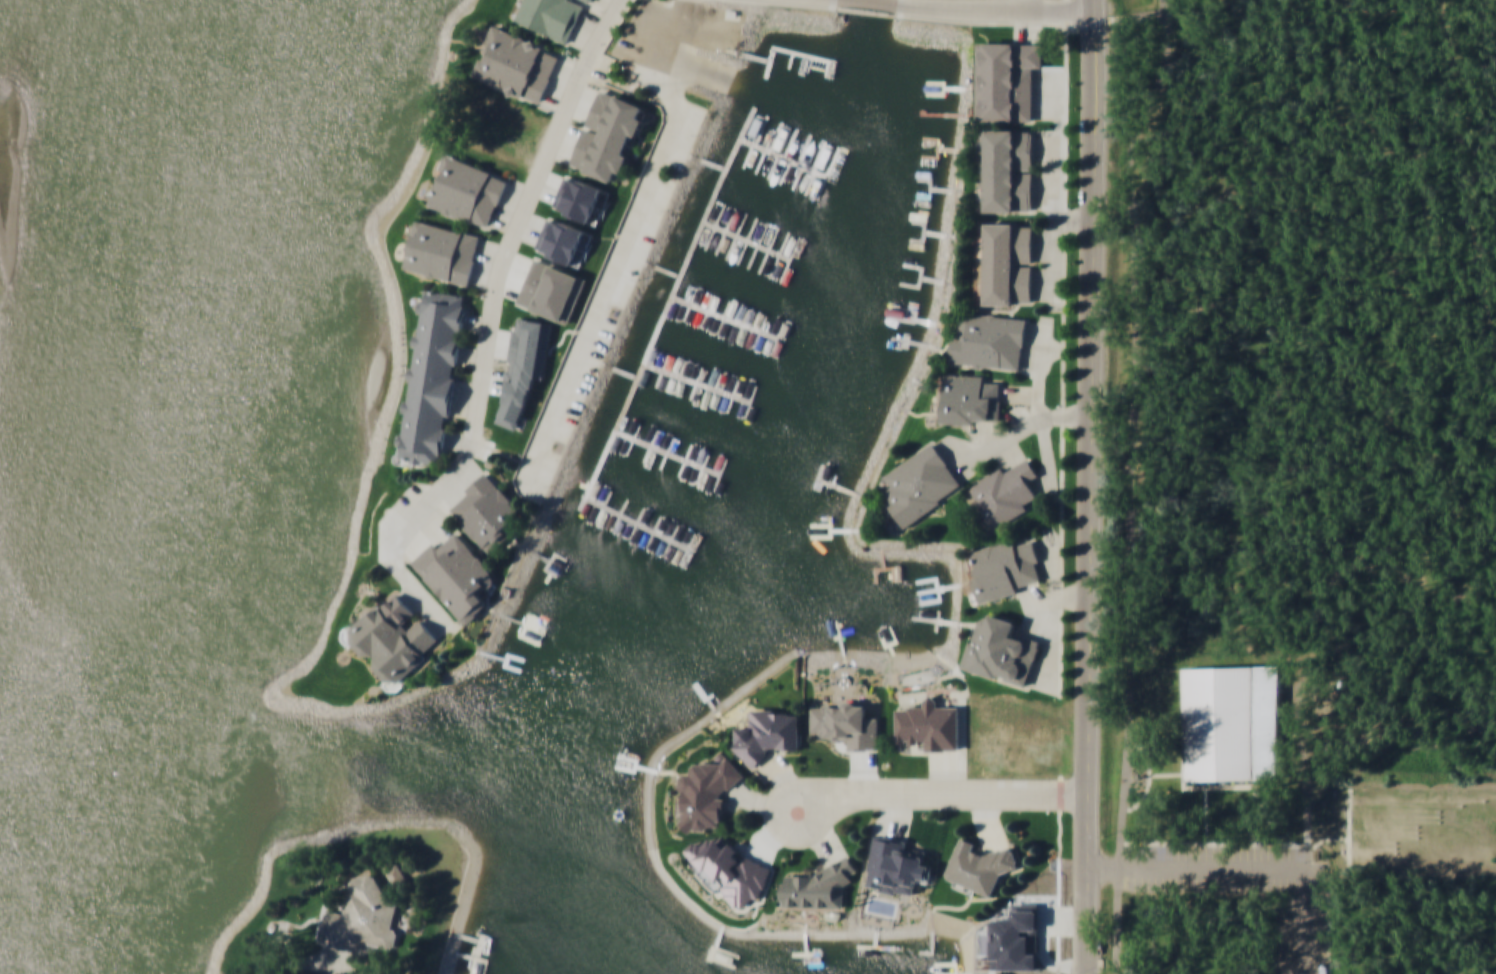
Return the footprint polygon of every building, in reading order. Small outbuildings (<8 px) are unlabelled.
[(586,1),(592,4),(594,0),(519,0),(511,18),(569,42),(586,1)] [(472,77),(541,104),(562,51),(494,24),(472,77)] [(979,120),(1034,121),(1034,66),(1043,66),(1043,42),(979,42),(979,120)] [(571,165),(613,180),(617,171),(624,174),(645,117),(640,115),(644,104),(600,87),(571,165)] [(980,129),(980,168),(988,168),(988,179),(980,179),(980,211),(1034,211),(1034,129),(980,129)] [(509,174),(444,152),(426,205),(491,227),(509,174)] [(482,234),(416,219),(404,268),(470,284),(482,234)] [(1033,304),(1034,222),(988,222),(988,233),(979,233),(978,303),(1033,304)] [(443,464),(466,294),(422,288),(399,458),(443,464)] [(1023,370),(1028,316),(957,310),(952,364),(1023,370)] [(1002,423),(1002,383),(992,383),(993,373),(946,373),(945,423),(1002,423)] [(905,525),(966,487),(937,441),(886,473),(894,485),(884,492),(905,525)] [(971,486),(994,529),(1032,509),(1028,500),(1038,495),(1030,480),(1040,475),(1029,455),(971,486)] [(449,507),(487,551),(528,516),(489,472),(449,507)] [(435,540),(411,561),(466,624),(490,603),(481,593),(499,578),(459,531),(440,547),(435,540)] [(1034,536),(974,550),(977,567),(966,570),(973,601),(1046,584),(1034,536)] [(391,686),(443,642),(422,618),(411,627),(405,621),(415,612),(395,589),(345,633),(391,686)] [(967,669),(1029,686),(1041,640),(1015,633),(1018,621),(982,611),(967,669)] [(1185,668),(1251,666),(1255,777),(1188,779),(1185,668)] [(959,750),(959,710),(939,710),(939,704),(897,704),(897,739),(928,740),(928,750),(959,750)] [(800,713),(792,713),(792,709),(751,708),(751,726),(737,726),(736,759),(764,760),(764,748),(799,749),(800,713)] [(723,829),(724,785),(741,786),(742,762),(693,761),(692,773),(682,773),(681,828),(723,829)] [(867,888),(916,895),(917,881),(930,883),(933,864),(925,863),(927,843),(874,836),(867,888)] [(994,896),(1004,870),(1012,873),(1017,858),(978,843),(961,836),(946,876),(955,879),(952,886),(973,894),(976,889),(994,896)] [(387,870),(398,886),(410,878),(400,862),(387,870)] [(845,883),(852,883),(852,874),(854,874),(854,869),(783,868),(782,906),(845,907),(845,883)] [(352,889),(353,883),(363,877),(367,880),(370,877),(377,878),(391,900),(402,903),(394,929),(399,931),(400,935),(398,946),(393,949),(368,944),(355,954),(344,939),(327,950),(322,943),(324,935),(321,934),(326,910),(346,915),(351,893),(353,892),(352,889)]
